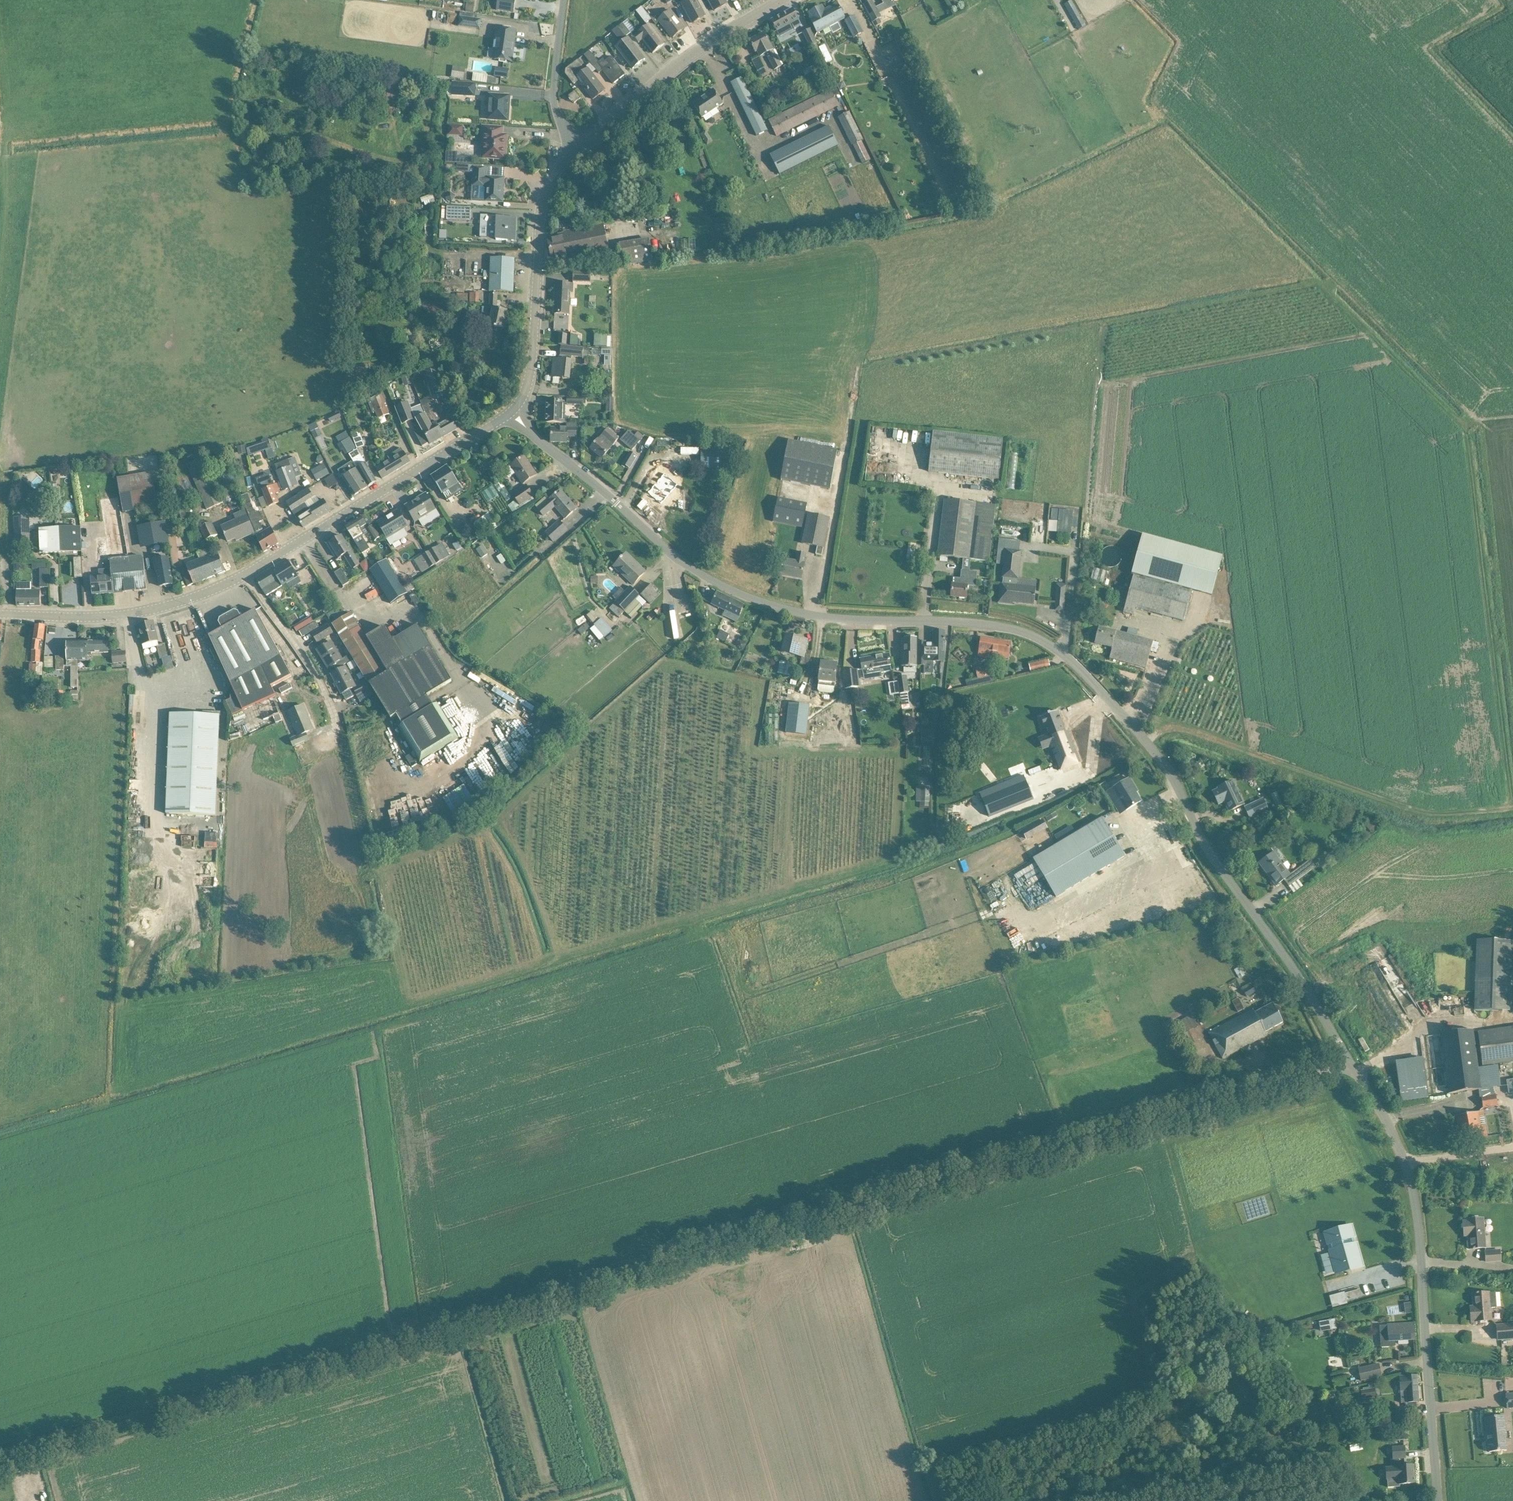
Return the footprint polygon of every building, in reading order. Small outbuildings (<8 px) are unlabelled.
[(496,13),(512,15),(514,0),(498,0),(496,13)] [(654,15),(660,10),(652,0),(648,0),(645,2),(654,15)] [(701,7),(697,0),(688,0),(681,4),(692,23),(705,16),(701,7)] [(725,0),(708,0),(714,11),(727,4),(725,0)] [(872,0),(863,5),(873,22),(881,18),(872,0)] [(886,10),(896,5),(893,0),(881,0),(886,10)] [(473,13),(474,4),(466,3),(465,12),(473,13)] [(845,19),(840,10),(840,9),(840,8),(839,8),(837,4),(819,14),(817,9),(809,14),(811,18),(810,18),(818,33),(829,27),(832,31),(833,32),(839,29),(840,27),(837,22),(845,19)] [(648,15),(642,7),(641,7),(636,11),(646,24),(647,23),(651,20),(648,15)] [(801,25),(793,9),(772,21),(777,31),(791,23),(794,29),(801,25)] [(684,29),(678,21),(670,11),(658,20),(672,38),(684,29)] [(458,27),(480,30),(481,20),(479,19),(479,17),(460,14),(458,27)] [(854,38),(863,34),(854,16),(845,21),(854,38)] [(630,33),(622,23),(617,27),(625,38),(630,33)] [(664,44),(658,36),(649,24),(633,36),(638,43),(642,40),(653,53),(664,44)] [(512,31),(516,32),(516,31),(496,28),(494,40),(495,40),(493,48),(496,49),(494,60),(512,62),(514,43),(511,42),(512,31)] [(810,48),(817,44),(809,29),(802,33),(810,48)] [(781,66),(769,42),(764,33),(749,41),(755,53),(757,52),(760,57),(766,54),(774,70),(781,66)] [(832,35),(826,38),(832,54),(839,51),(832,35)] [(628,38),(622,43),(616,47),(633,69),(645,59),(628,38)] [(795,48),(789,51),(792,56),(798,53),(795,48)] [(590,51),(584,55),(592,65),(592,66),(596,71),(596,70),(599,74),(602,71),(613,84),(625,75),(619,67),(611,57),(605,62),(603,59),(599,63),(590,51)] [(764,67),(759,58),(752,62),(757,71),(764,67)] [(582,66),(578,60),(566,70),(565,74),(574,85),(579,81),(573,73),(582,66)] [(480,64),(479,72),(494,74),(495,66),(480,64)] [(592,74),(596,71),(592,66),(578,77),(584,84),(582,86),(593,100),(605,90),(592,74)] [(507,79),(508,69),(496,68),(495,77),(507,79)] [(464,80),(465,72),(452,70),(451,78),(464,80)] [(731,83),(735,92),(757,136),(768,131),(746,87),(742,78),(731,83)] [(452,82),(451,95),(475,97),(476,83),(452,82)] [(768,121),(776,137),(838,106),(833,97),(839,94),(835,87),(768,121)] [(700,98),(701,100),(693,105),(702,118),(723,104),(713,89),(700,98)] [(581,98),(575,91),(568,96),(569,97),(568,98),(570,101),(571,100),(574,104),(581,98)] [(508,121),(509,96),(489,95),(488,119),(508,121)] [(464,103),(458,106),(461,113),(468,110),(464,103)] [(847,113),(837,118),(862,165),(872,160),(862,141),(864,140),(849,111),(847,113)] [(448,125),(448,135),(462,136),(462,126),(448,125)] [(829,126),(770,155),(780,175),(839,146),(829,126)] [(507,136),(505,136),(502,136),(503,128),(483,127),(482,142),(483,142),(482,158),(505,159),(507,136)] [(707,146),(714,142),(706,131),(700,135),(707,146)] [(643,170),(651,168),(646,155),(643,156),(641,149),(637,151),(643,170)] [(458,164),(458,152),(447,151),(446,163),(458,164)] [(486,168),(474,167),(473,186),(484,187),(485,186),(486,186),(485,202),(503,203),(504,178),(487,177),(487,178),(485,178),(486,168)] [(428,189),(431,197),(442,193),(440,185),(428,189)] [(471,221),(471,208),(447,207),(447,221),(471,221)] [(481,215),(480,237),(496,238),(496,240),(515,241),(516,219),(500,218),(500,216),(481,215)] [(608,248),(603,225),(565,232),(565,236),(548,239),(552,259),(570,255),(608,248)] [(633,255),(662,252),(660,230),(631,233),(633,255)] [(805,233),(797,236),(800,244),(808,241),(805,233)] [(513,293),(515,259),(490,258),(489,292),(513,293)] [(590,283),(591,272),(574,271),(573,282),(590,283)] [(487,283),(477,282),(477,293),(487,293),(487,283)] [(573,284),(566,284),(556,284),(555,314),(569,314),(570,292),(572,292),(573,284)] [(470,293),(469,306),(478,307),(478,293),(470,293)] [(497,295),(490,294),(490,309),(484,336),(500,340),(502,329),(504,329),(504,328),(503,328),(505,321),(507,312),(497,309),(497,295)] [(560,334),(559,345),(566,345),(567,335),(560,334)] [(594,347),(608,348),(608,335),(595,334),(594,347)] [(583,349),(571,348),(561,347),(560,360),(554,359),(552,378),(570,380),(572,357),(582,358),(582,365),(587,366),(589,352),(583,351),(583,349)] [(434,366),(424,369),(431,389),(441,385),(434,366)] [(401,378),(404,387),(411,384),(409,376),(401,378)] [(388,415),(380,394),(367,399),(372,413),(376,412),(379,419),(388,415)] [(582,405),(582,398),(567,397),(566,404),(582,405)] [(565,402),(557,402),(547,401),(546,422),(569,423),(569,417),(564,417),(565,402)] [(415,420),(408,402),(395,407),(402,425),(415,420)] [(431,403),(421,409),(428,421),(433,431),(437,429),(442,438),(458,429),(452,419),(443,424),(431,403)] [(428,421),(421,409),(414,413),(418,423),(421,428),(414,432),(422,447),(429,443),(430,444),(442,438),(437,429),(433,431),(428,421)] [(341,417),(339,413),(328,418),(330,422),(341,417)] [(319,428),(316,422),(308,426),(310,432),(312,432),(319,428)] [(909,423),(908,435),(919,436),(921,424),(909,423)] [(551,428),(551,442),(567,443),(567,437),(576,437),(577,424),(566,424),(565,429),(551,428)] [(599,440),(597,441),(591,449),(602,459),(610,449),(609,448),(612,444),(614,445),(619,439),(607,429),(598,440),(599,440)] [(640,441),(628,431),(620,440),(632,450),(640,441)] [(365,446),(359,432),(351,435),(357,449),(365,446)] [(1003,440),(932,432),(928,472),(998,480),(1003,440)] [(350,438),(337,445),(341,451),(343,450),(345,455),(355,449),(350,438)] [(269,441),(259,445),(261,452),(265,451),(271,448),(269,441)] [(787,442),(779,482),(829,492),(837,452),(787,442)] [(253,447),(246,449),(248,456),(256,454),(253,447)] [(409,462),(401,448),(388,457),(390,461),(377,469),(383,479),(409,462)] [(732,448),(701,448),(701,467),(732,467),(732,448)] [(376,482),(371,474),(365,464),(358,450),(349,455),(353,462),(358,468),(363,478),(369,487),(376,482)] [(222,503),(199,452),(184,459),(207,510),(222,503)] [(288,459),(275,465),(281,480),(284,490),(294,486),(292,480),(296,479),(295,477),(302,475),(295,457),(288,459)] [(524,457),(510,466),(503,471),(504,474),(506,476),(508,478),(515,473),(523,484),(536,475),(524,457)] [(324,464),(311,470),(317,481),(329,474),(324,464)] [(431,476),(437,485),(442,494),(450,489),(459,484),(447,466),(431,476)] [(904,466),(902,474),(917,477),(918,469),(904,466)] [(368,488),(363,479),(356,469),(343,477),(349,487),(355,495),(368,488)] [(135,511),(158,507),(152,472),(129,476),(135,511)] [(661,505),(678,485),(665,473),(648,493),(661,505)] [(123,513),(135,511),(129,476),(117,478),(123,513)] [(263,477),(255,480),(258,485),(260,484),(269,507),(279,503),(276,494),(280,493),(277,484),(273,486),(271,480),(265,482),(263,477)] [(329,495),(338,491),(333,481),(324,485),(329,495)] [(526,485),(512,495),(517,502),(509,508),(512,513),(516,510),(522,507),(522,508),(532,501),(530,498),(533,496),(526,485)] [(505,488),(500,491),(506,501),(511,498),(505,488)] [(314,498),(308,489),(286,503),(292,512),(314,498)] [(546,497),(535,506),(538,509),(538,510),(544,516),(555,507),(565,519),(569,516),(577,509),(560,490),(553,497),(549,500),(546,497)] [(415,522),(419,520),(423,527),(440,517),(436,510),(426,494),(405,506),(415,522)] [(118,498),(100,501),(109,561),(111,561),(111,569),(113,593),(121,592),(126,592),(126,591),(135,590),(135,591),(146,590),(143,559),(141,557),(129,558),(118,498)] [(802,528),(807,504),(778,498),(773,522),(802,528)] [(323,500),(308,509),(305,504),(293,512),(297,519),(299,522),(304,528),(330,512),(323,500)] [(939,547),(938,557),(963,559),(970,559),(989,561),(994,505),(943,500),(939,547)] [(244,506),(256,533),(257,537),(264,552),(278,544),(271,528),(264,533),(259,522),(263,521),(259,512),(255,513),(251,503),(244,506)] [(191,517),(189,508),(179,510),(181,519),(191,517)] [(398,510),(377,523),(392,546),(409,536),(404,529),(408,527),(398,510)] [(1053,510),(1052,520),(1059,521),(1058,533),(1070,534),(1070,527),(1076,527),(1077,519),(1071,519),(1072,512),(1053,510)] [(254,533),(250,524),(245,511),(237,514),(239,519),(222,527),(228,542),(240,537),(241,539),(254,533)] [(381,537),(371,522),(366,514),(345,526),(350,535),(362,553),(369,549),(361,536),(363,535),(361,531),(366,528),(374,541),(381,537)] [(478,514),(470,520),(479,533),(485,528),(489,532),(497,526),(488,514),(478,521),(477,520),(480,517),(478,514)] [(830,518),(822,517),(809,514),(803,544),(818,547),(816,555),(822,556),(830,518)] [(29,542),(29,529),(29,517),(15,517),(15,542),(29,542)] [(559,521),(545,533),(553,542),(567,530),(559,521)] [(170,543),(166,522),(137,526),(140,547),(170,543)] [(202,540),(195,522),(190,524),(193,533),(188,534),(191,543),(202,540)] [(217,535),(211,523),(200,528),(206,541),(217,535)] [(58,541),(58,553),(82,552),(81,528),(57,529),(57,541),(58,541)] [(464,542),(469,538),(463,528),(458,532),(464,542)] [(45,553),(58,553),(58,541),(57,541),(57,529),(39,529),(41,553),(43,553),(43,554),(45,554),(45,553)] [(915,534),(914,549),(923,550),(924,534),(915,534)] [(1131,575),(1133,576),(1123,613),(1133,615),(1135,609),(1183,622),(1192,591),(1212,596),(1223,556),(1143,534),(1131,575)] [(492,535),(483,540),(496,562),(505,557),(492,535)] [(360,566),(347,544),(342,536),(329,543),(339,559),(344,555),(353,570),(360,566)] [(999,539),(996,564),(1004,565),(1002,578),(1003,578),(1003,584),(1000,584),(998,603),(1013,605),(1013,603),(1034,605),(1036,588),(1016,586),(1017,579),(1018,579),(1021,552),(1019,551),(1020,541),(999,539)] [(429,552),(437,565),(449,558),(441,544),(429,552)] [(476,550),(483,559),(489,555),(483,546),(476,550)] [(225,572),(222,563),(218,553),(209,556),(206,550),(197,553),(200,560),(180,567),(188,587),(225,572)] [(430,570),(437,565),(429,552),(422,556),(430,570)] [(798,553),(796,562),(783,559),(780,575),(790,577),(790,576),(792,577),(801,579),(806,555),(798,553)] [(621,557),(620,559),(620,560),(614,566),(633,585),(645,573),(636,564),(635,565),(631,562),(633,561),(626,554),(622,558),(621,557)] [(82,578),(81,558),(73,558),(74,578),(82,578)] [(171,585),(173,585),(170,569),(171,569),(169,558),(154,560),(156,572),(157,572),(160,587),(165,586),(166,588),(171,587),(171,585)] [(404,587),(386,559),(369,570),(387,598),(404,587)] [(1111,570),(1112,560),(1100,559),(1098,569),(1111,570)] [(972,561),(964,560),(962,579),(954,579),(952,598),(968,599),(969,586),(977,587),(978,573),(971,572),(972,561)] [(288,561),(256,581),(262,590),(266,596),(274,592),(286,584),(289,589),(301,582),(288,561)] [(93,595),(113,594),(113,593),(111,569),(103,570),(103,576),(91,576),(92,585),(93,595)] [(343,587),(349,582),(341,569),(334,573),(343,587)] [(48,588),(48,570),(39,570),(39,588),(48,588)] [(678,571),(672,572),(675,587),(681,586),(678,571)] [(652,584),(641,596),(650,605),(661,593),(652,584)] [(1057,584),(1056,597),(1065,598),(1066,585),(1057,584)] [(639,605),(635,601),(639,596),(630,588),(610,609),(619,617),(626,610),(631,614),(639,605)] [(40,591),(30,591),(17,591),(17,596),(17,606),(40,606),(40,591)] [(717,592),(713,601),(711,604),(725,611),(723,616),(736,622),(740,614),(744,605),(737,602),(736,603),(733,601),(733,600),(717,592)] [(600,602),(594,605),(599,615),(604,612),(600,602)] [(222,629),(209,636),(234,692),(230,694),(231,700),(226,702),(232,716),(275,696),(271,687),(291,676),(255,610),(242,618),(238,612),(234,611),(220,619),(219,623),(222,629)] [(324,621),(333,619),(332,613),(322,614),(324,621)] [(354,660),(370,686),(390,719),(397,715),(403,725),(399,728),(420,762),(459,739),(438,704),(434,707),(427,696),(452,681),(418,626),(394,640),(385,626),(365,637),(351,613),(333,624),(351,655),(353,658),(354,660)] [(612,632),(602,619),(598,621),(596,618),(591,622),(594,625),(593,625),(604,639),(612,632)] [(159,642),(156,631),(154,622),(138,626),(143,646),(159,642)] [(188,632),(185,622),(173,625),(177,636),(188,632)] [(296,633),(301,641),(309,637),(307,634),(314,630),(311,624),(296,633)] [(314,630),(311,632),(312,634),(317,643),(332,634),(333,633),(327,625),(315,632),(314,630)] [(35,626),(34,636),(32,651),(32,662),(40,663),(40,651),(38,651),(40,641),(43,641),(45,626),(35,626)] [(1099,629),(1098,634),(1095,644),(1112,648),(1111,649),(1112,650),(1110,658),(1146,668),(1151,652),(1153,642),(1136,638),(1138,631),(1128,629),(1127,635),(1115,632),(1115,633),(1099,629)] [(726,642),(729,635),(720,630),(717,637),(726,642)] [(945,662),(945,641),(945,631),(934,631),(933,646),(925,646),(925,644),(918,644),(918,654),(918,666),(925,666),(925,661),(933,661),(933,662),(945,662)] [(905,638),(902,638),(902,647),(905,647),(905,654),(902,654),(902,667),(904,667),(904,673),(916,673),(917,638),(911,638),(911,635),(906,635),(906,638),(905,638)] [(786,636),(784,645),(782,652),(802,657),(800,664),(809,666),(812,652),(805,650),(807,640),(786,636)] [(978,657),(992,660),(992,659),(992,654),(996,654),(996,652),(1009,654),(1009,653),(1011,643),(981,639),(979,649),(978,657)] [(77,661),(78,661),(78,641),(66,641),(67,651),(67,667),(71,667),(71,688),(77,688),(77,661)] [(78,641),(78,661),(88,661),(88,653),(108,653),(108,641),(78,641)] [(317,650),(329,669),(334,666),(336,670),(347,663),(344,659),(342,660),(331,642),(317,650)] [(1153,642),(1151,652),(1157,653),(1160,644),(1153,642)] [(165,645),(157,647),(160,659),(168,657),(165,645)] [(113,663),(126,663),(126,651),(112,652),(113,663)] [(351,655),(344,659),(347,663),(347,664),(354,660),(353,658),(351,655)] [(892,671),(891,665),(889,655),(861,660),(863,671),(880,668),(881,673),(892,671)] [(55,656),(55,670),(63,670),(64,657),(55,656)] [(821,662),(820,672),(818,691),(834,693),(837,664),(821,662)] [(353,696),(350,690),(355,687),(345,667),(332,674),(342,694),(343,693),(346,700),(353,696)] [(859,689),(858,680),(857,670),(843,671),(845,691),(859,689)] [(805,686),(806,678),(789,674),(787,682),(805,686)] [(905,698),(909,697),(906,675),(897,676),(898,682),(900,694),(901,704),(906,703),(905,698)] [(367,682),(353,689),(357,696),(370,689),(367,682)] [(900,694),(898,682),(888,683),(890,696),(900,694)] [(926,699),(925,686),(916,687),(917,700),(926,699)] [(71,690),(68,698),(78,699),(78,691),(71,690)] [(368,692),(354,699),(359,709),(373,702),(368,692)] [(62,708),(62,696),(54,696),(53,707),(62,708)] [(284,701),(260,711),(264,719),(287,709),(284,701)] [(785,732),(806,735),(810,705),(789,703),(785,732)] [(530,705),(505,720),(509,726),(534,712),(530,705)] [(293,747),(306,741),(309,740),(306,733),(313,730),(303,706),(288,712),(298,736),(290,739),(293,747)] [(170,714),(166,814),(216,816),(220,713),(211,712),(211,715),(170,714)] [(1047,737),(1041,740),(1044,749),(1050,746),(1060,770),(1080,763),(1071,738),(1067,739),(1058,712),(1041,718),(1046,728),(1044,728),(1047,737)] [(1101,745),(1102,744),(1090,730),(1077,742),(1098,766),(1105,761),(1105,762),(1107,760),(1106,759),(1111,755),(1105,748),(1104,749),(1101,745)] [(526,736),(522,743),(531,749),(535,743),(526,736)] [(512,758),(519,755),(523,762),(526,761),(516,740),(506,745),(512,758)] [(453,770),(468,759),(457,744),(442,756),(453,770)] [(493,772),(498,769),(506,781),(516,775),(500,751),(490,757),(493,761),(488,764),(493,772)] [(372,756),(367,758),(372,770),(377,768),(372,756)] [(1024,776),(981,793),(990,816),(1033,798),(1024,776)] [(490,793),(500,789),(496,778),(486,782),(490,793)] [(1130,779),(1121,784),(1113,789),(1126,811),(1141,802),(1132,788),(1134,786),(1130,779)] [(1221,796),(1224,802),(1229,812),(1244,805),(1233,781),(1218,788),(1218,789),(1213,792),(1216,799),(1221,796)] [(367,794),(376,794),(376,786),(367,786),(367,794)] [(931,787),(916,787),(916,802),(931,803),(931,787)] [(450,809),(456,806),(452,798),(446,801),(450,809)] [(1269,811),(1264,799),(1244,808),(1249,819),(1269,811)] [(436,805),(438,812),(446,809),(444,803),(436,805)] [(952,831),(951,808),(942,808),(943,831),(952,831)] [(1055,813),(1045,819),(1048,822),(1057,817),(1055,813)] [(1058,843),(1033,858),(1056,897),(1125,856),(1120,848),(1101,817),(1058,843)] [(428,831),(426,818),(413,820),(413,826),(408,826),(409,834),(428,831)] [(1027,840),(1048,829),(1043,820),(1022,831),(1027,840)] [(393,827),(387,828),(388,834),(381,835),(382,845),(389,844),(388,840),(394,839),(393,827)] [(1274,852),(1259,863),(1265,871),(1266,871),(1268,874),(1267,875),(1275,886),(1284,880),(1289,887),(1316,867),(1311,859),(1290,875),(1278,860),(1283,857),(1276,846),(1271,848),(1274,852)] [(215,891),(214,868),(198,868),(198,892),(215,891)] [(994,918),(1009,907),(1004,899),(989,910),(994,918)] [(1002,932),(1014,925),(1006,912),(994,919),(1002,932)] [(1012,941),(1014,946),(1024,943),(1022,938),(1012,941)] [(1477,939),(1474,1010),(1510,1011),(1512,940),(1477,939)] [(1357,962),(1344,967),(1346,972),(1359,966),(1357,962)] [(1240,967),(1234,970),(1239,979),(1245,975),(1240,967)] [(1252,986),(1243,991),(1246,997),(1255,992),(1252,986)] [(1255,1013),(1253,1010),(1209,1033),(1222,1059),(1267,1035),(1265,1032),(1283,1022),(1273,1004),(1255,1013)] [(1196,1006),(1190,1009),(1196,1021),(1203,1018),(1196,1006)] [(1390,1013),(1385,1015),(1390,1027),(1395,1025),(1390,1013)] [(1195,1042),(1189,1031),(1197,1026),(1191,1016),(1175,1025),(1181,1036),(1182,1035),(1188,1045),(1195,1042)] [(1477,1032),(1482,1066),(1512,1062),(1512,1028),(1477,1032)] [(1480,1090),(1479,1080),(1472,1030),(1441,1034),(1449,1094),(1480,1090)] [(1495,1095),(1481,1097),(1483,1108),(1497,1106),(1495,1095)] [(1477,1112),(1465,1114),(1455,1116),(1459,1136),(1481,1132),(1477,1112)] [(1468,1230),(1468,1236),(1469,1249),(1485,1248),(1483,1219),(1467,1220),(1467,1221),(1463,1222),(1464,1230),(1468,1230)] [(1327,1233),(1338,1272),(1360,1266),(1349,1227),(1327,1233)] [(1500,1261),(1500,1250),(1486,1251),(1486,1262),(1500,1261)] [(1507,1284),(1499,1284),(1499,1296),(1508,1296),(1507,1284)] [(1347,1300),(1361,1296),(1360,1289),(1345,1293),(1347,1300)] [(1475,1314),(1471,1314),(1471,1321),(1475,1321),(1475,1322),(1491,1320),(1490,1308),(1497,1308),(1495,1292),(1473,1294),(1475,1314)] [(1335,1320),(1319,1323),(1321,1331),(1336,1329),(1335,1320)] [(1395,1347),(1395,1341),(1414,1340),(1413,1324),(1379,1326),(1381,1348),(1395,1347)] [(1496,1325),(1498,1340),(1512,1339),(1512,1324),(1496,1325)] [(1382,1376),(1379,1364),(1358,1369),(1361,1381),(1382,1376)] [(1407,1376),(1399,1377),(1400,1391),(1401,1403),(1407,1402),(1409,1402),(1418,1402),(1417,1376),(1407,1376)] [(1362,1400),(1376,1398),(1375,1389),(1361,1391),(1362,1400)] [(1505,1416),(1484,1418),(1486,1435),(1487,1435),(1489,1453),(1506,1451),(1505,1433),(1506,1433),(1505,1416)] [(1395,1429),(1396,1441),(1408,1440),(1407,1428),(1395,1429)] [(1408,1448),(1392,1449),(1393,1459),(1409,1458),(1408,1448)] [(1387,1468),(1386,1468),(1387,1488),(1400,1487),(1400,1485),(1415,1484),(1414,1465),(1397,1466),(1397,1467),(1387,1468)]
